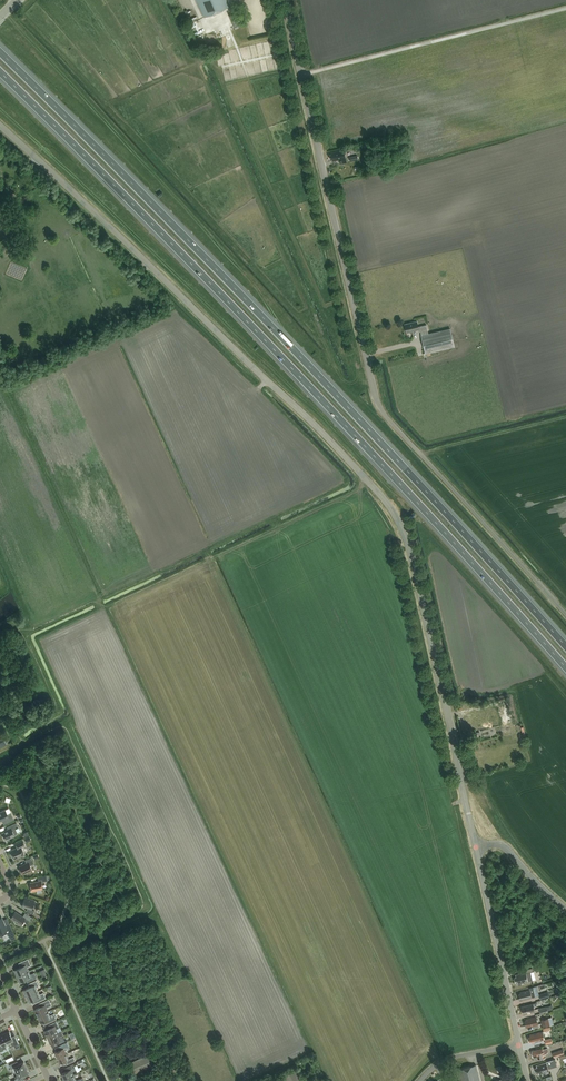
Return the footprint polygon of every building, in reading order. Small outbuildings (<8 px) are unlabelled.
[(206,17),(230,6),(228,0),(198,0),(206,17)] [(237,27),(244,24),(239,10),(231,13),(237,27)] [(347,162),(346,159),(344,150),(331,153),(332,155),(330,155),(331,160),(333,159),(333,161),(337,160),(337,161),(338,160),(339,160),(340,164),(347,162)] [(418,329),(419,329),(425,350),(454,343),(449,326),(428,331),(425,322),(417,324),(416,318),(403,321),(405,330),(418,327),(418,329)] [(474,718),(473,711),(465,713),(466,720),(462,721),(464,730),(472,729),(472,730),(477,729),(477,728),(479,727),(477,718),(474,718)] [(7,823),(14,820),(11,812),(7,814),(5,810),(0,812),(0,821),(5,819),(7,823)] [(5,840),(14,835),(17,834),(17,832),(15,827),(18,826),(16,822),(7,827),(8,830),(1,833),(5,840)] [(14,859),(25,854),(21,847),(25,846),(23,840),(15,844),(17,847),(10,851),(14,859)] [(26,872),(32,869),(30,865),(34,864),(31,857),(25,860),(26,863),(19,867),(19,868),(19,869),(18,870),(19,872),(21,872),(22,874),(23,873),(24,874),(26,873),(26,872)] [(30,883),(31,892),(36,891),(36,890),(42,889),(41,882),(47,881),(46,876),(38,878),(39,881),(30,883)] [(27,908),(26,911),(33,914),(34,910),(31,909),(34,900),(25,897),(22,906),(27,908)] [(15,911),(10,918),(20,925),(25,918),(29,921),(32,917),(25,913),(23,916),(15,911)] [(9,937),(14,935),(9,924),(5,925),(2,917),(0,918),(0,933),(6,930),(7,933),(9,937)] [(17,976),(29,971),(27,967),(31,965),(28,959),(19,963),(20,967),(14,970),(17,976)] [(29,971),(17,976),(20,982),(26,979),(27,982),(37,978),(34,972),(30,974),(29,971)] [(531,971),(526,972),(516,975),(516,977),(515,977),(516,982),(518,982),(518,985),(522,984),(521,983),(533,980),(532,979),(533,979),(533,977),(532,977),(531,971)] [(26,996),(38,991),(36,987),(39,986),(36,980),(28,984),(30,987),(23,990),(26,996)] [(522,1000),(535,997),(533,989),(520,992),(520,994),(519,994),(520,999),(521,999),(522,1000)] [(35,999),(37,1002),(46,998),(44,993),(40,994),(38,991),(26,996),(29,1002),(35,999)] [(548,992),(539,994),(541,1000),(550,997),(548,992)] [(38,1016),(48,1011),(46,1008),(52,1005),(49,999),(39,1004),(40,1007),(35,1009),(38,1016)] [(534,1006),(537,1005),(536,1003),(521,1006),(523,1014),(535,1011),(534,1006)] [(50,1015),(48,1011),(38,1016),(41,1023),(46,1020),(48,1023),(57,1019),(54,1014),(50,1015)] [(538,1025),(536,1017),(526,1019),(526,1020),(525,1021),(526,1026),(527,1025),(528,1027),(538,1025)] [(542,1026),(554,1023),(552,1017),(541,1020),(542,1026)] [(47,1037),(58,1032),(56,1029),(59,1027),(56,1022),(48,1025),(50,1028),(45,1030),(47,1037)] [(13,1046),(18,1044),(15,1037),(12,1038),(9,1031),(4,1034),(8,1043),(10,1042),(12,1045),(13,1046)] [(532,1042),(545,1039),(543,1031),(530,1034),(530,1036),(528,1036),(529,1041),(531,1041),(532,1042)] [(47,1037),(49,1041),(51,1044),(56,1041),(57,1044),(65,1041),(62,1035),(59,1036),(58,1032),(47,1037)] [(57,1058),(67,1053),(64,1048),(69,1046),(67,1042),(60,1046),(61,1049),(54,1052),(57,1058)] [(532,1051),(532,1052),(532,1054),(533,1054),(533,1057),(537,1056),(537,1059),(545,1057),(543,1048),(532,1050),(532,1051)] [(67,1053),(57,1058),(60,1063),(66,1060),(68,1064),(75,1060),(74,1057),(69,1059),(67,1053)] [(128,1063),(133,1075),(154,1065),(149,1054),(128,1063)] [(549,1071),(548,1069),(557,1066),(555,1059),(546,1062),(536,1065),(537,1067),(535,1067),(536,1073),(538,1072),(539,1074),(549,1071)] [(16,1072),(26,1067),(24,1062),(17,1065),(15,1062),(9,1065),(12,1070),(15,1069),(16,1072)] [(64,1079),(74,1075),(73,1072),(76,1070),(74,1064),(67,1067),(69,1070),(62,1073),(64,1079)] [(476,1064),(453,1070),(456,1080),(480,1080),(476,1064)] [(23,1079),(22,1076),(29,1073),(26,1067),(16,1072),(18,1075),(15,1077),(16,1079),(12,1080),(20,1080),(23,1079)]
